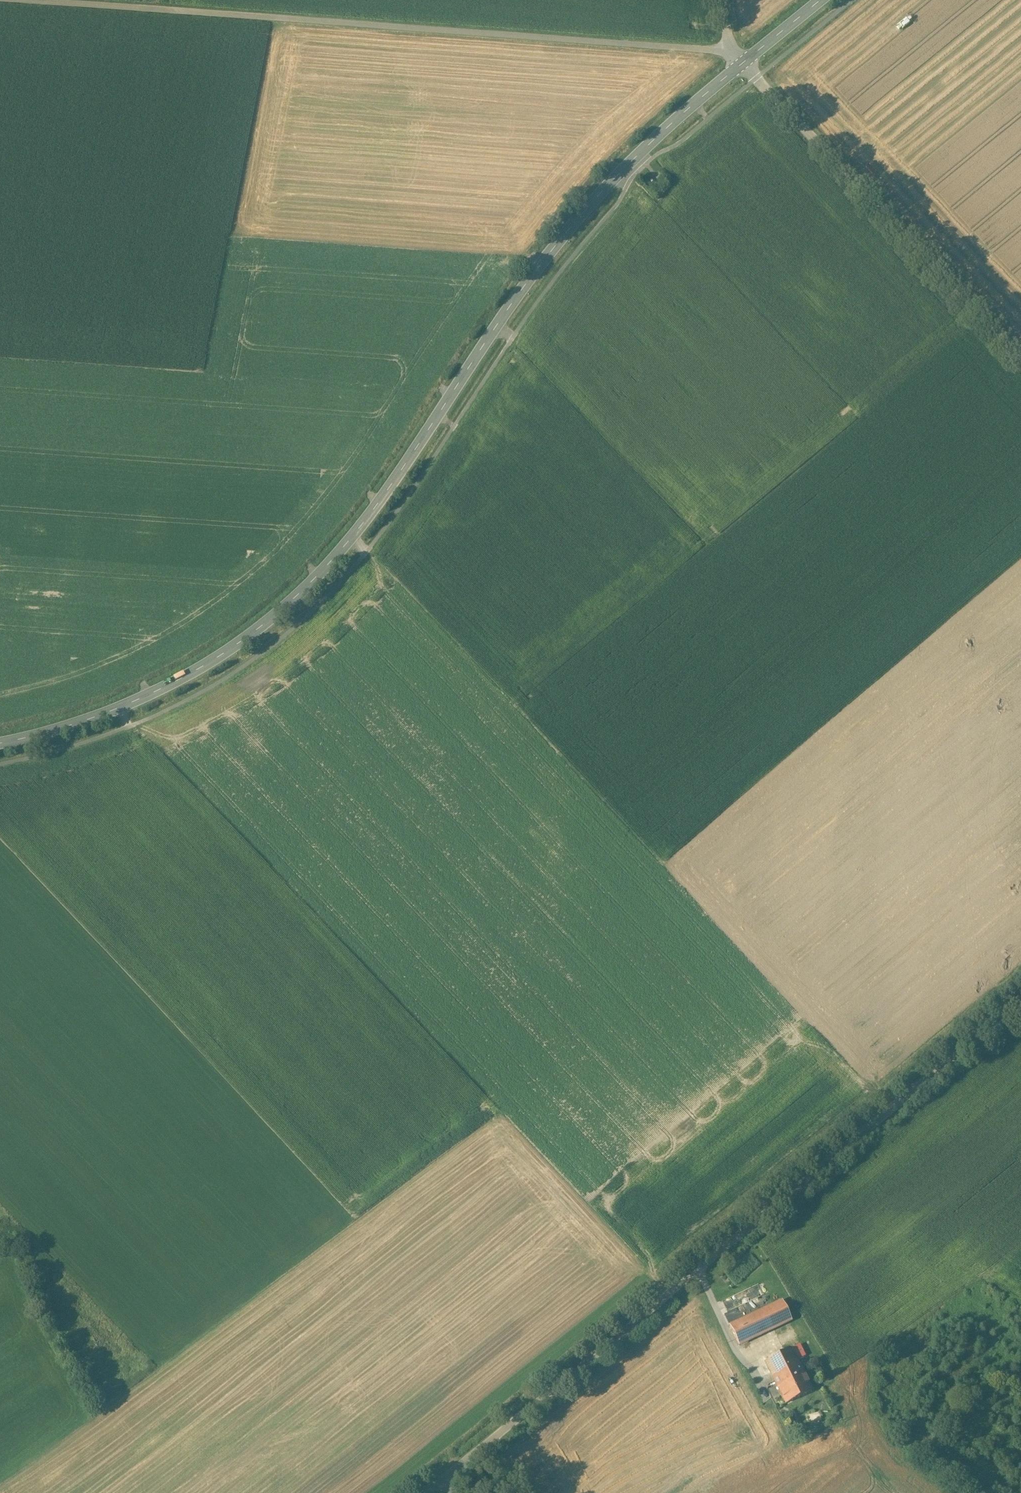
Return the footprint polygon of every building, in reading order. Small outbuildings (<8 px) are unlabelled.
[(782,1302),(771,1307),(780,1325),(791,1320),(782,1302)] [(771,1307),(730,1326),(739,1344),(780,1325),(771,1307)] [(791,1349),(766,1362),(766,1361),(765,1362),(785,1404),(812,1391),(791,1349)]
